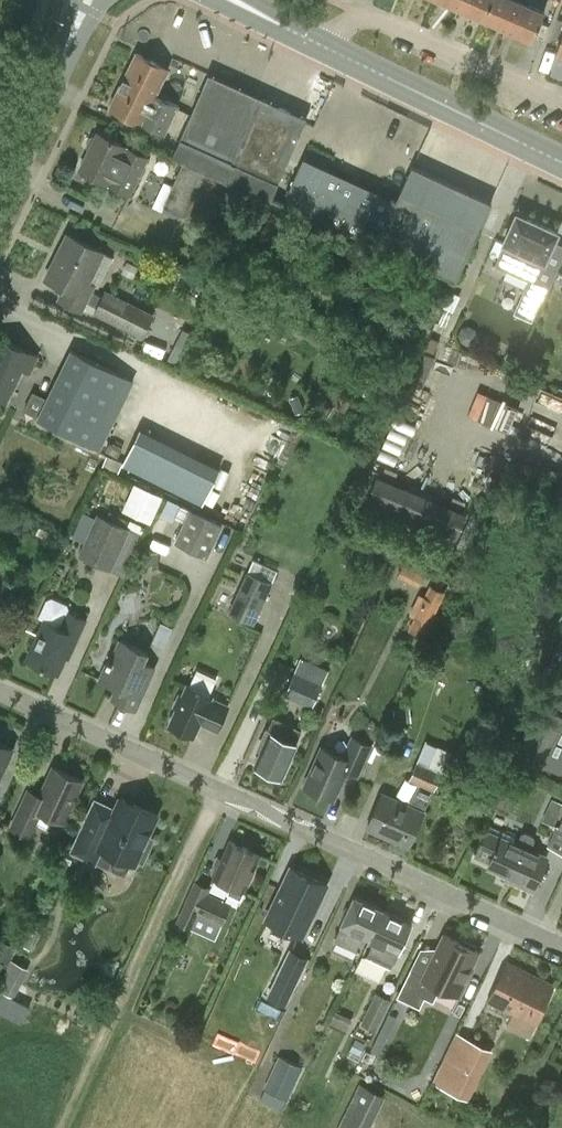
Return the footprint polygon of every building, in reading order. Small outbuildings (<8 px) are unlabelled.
[(458,8),(483,19),(491,0),(462,0),(458,8)] [(507,29),(520,1),(519,0),(491,0),(483,19),(507,29)] [(532,40),(545,12),(520,1),(507,29),(532,40)] [(164,134),(179,105),(157,94),(169,70),(137,54),(110,107),(164,134)] [(270,198),(306,118),(209,74),(173,154),(184,159),(270,198)] [(130,193),(148,155),(98,131),(95,137),(90,137),(87,144),(89,149),(80,169),(130,193)] [(222,230),(242,185),(184,159),(164,204),(222,230)] [(412,165),(392,207),(299,164),(287,191),(310,202),(306,211),(455,280),(492,202),(412,165)] [(545,262),(558,233),(521,216),(516,218),(504,243),(505,244),(500,256),(538,273),(544,261),(545,262)] [(83,311),(89,300),(93,291),(96,285),(90,282),(105,251),(69,234),(48,279),(69,289),(63,301),(83,311)] [(93,291),(89,300),(101,306),(97,313),(145,336),(155,314),(108,291),(105,297),(93,291)] [(37,355),(0,337),(0,398),(6,401),(21,368),(29,372),(37,355)] [(72,347),(38,416),(79,437),(113,368),(72,347)] [(24,409),(37,415),(46,397),(33,391),(24,409)] [(142,426),(125,464),(207,502),(225,464),(142,426)] [(155,521),(166,492),(137,480),(125,509),(155,521)] [(208,555),(223,524),(191,510),(176,541),(208,555)] [(78,554),(92,560),(124,575),(143,535),(97,513),(78,554)] [(406,557),(397,576),(420,586),(428,566),(406,557)] [(229,611),(254,622),(273,582),(247,570),(229,611)] [(410,630),(425,637),(445,590),(430,584),(410,630)] [(87,619),(71,611),(68,604),(52,597),(46,599),(38,616),(46,619),(27,659),(58,674),(70,648),(73,649),(87,619)] [(137,709),(156,667),(145,662),(149,652),(121,639),(111,660),(109,659),(100,678),(118,686),(112,698),(137,709)] [(540,715),(523,754),(545,764),(544,766),(561,774),(561,668),(540,715)] [(197,669),(189,685),(188,685),(183,696),(180,695),(175,707),(177,709),(170,725),(195,736),(201,723),(218,730),(229,706),(212,699),(213,696),(209,694),(217,678),(197,669)] [(323,684),(315,680),(296,671),(285,694),(312,707),(323,684)] [(277,776),(280,774),(283,776),(297,745),(296,744),(301,732),(275,719),(269,732),(268,731),(260,748),(264,749),(257,764),(269,769),(269,773),(277,776)] [(353,737),(345,757),(324,747),(307,787),(334,799),(346,770),(359,776),(372,745),(353,737)] [(16,749),(0,742),(0,785),(16,749)] [(425,812),(434,792),(435,792),(450,754),(440,751),(439,753),(425,747),(410,781),(419,785),(412,800),(410,799),(408,804),(384,794),(369,828),(410,847),(426,812),(425,812)] [(58,768),(45,797),(32,791),(15,828),(34,837),(45,813),(66,823),(85,781),(58,768)] [(552,798),(542,820),(553,825),(561,806),(561,802),(552,798)] [(99,802),(75,852),(99,863),(105,849),(138,864),(140,860),(146,862),(156,840),(150,837),(160,816),(138,806),(135,812),(121,805),(119,812),(99,802)] [(533,889),(548,857),(531,850),(536,839),(535,837),(525,832),(522,833),(517,843),(513,841),(516,835),(490,823),(480,846),(496,853),(490,865),(520,879),(518,882),(533,889)] [(557,825),(547,846),(561,853),(561,828),(557,825)] [(242,899),(261,855),(230,841),(213,878),(232,887),(229,894),(242,899)] [(326,884),(290,867),(265,919),(301,936),(326,884)] [(221,925),(230,905),(208,895),(212,887),(195,880),(177,921),(193,929),(199,915),(221,925)] [(367,936),(371,938),(384,911),(355,897),(334,940),(359,952),(367,936)] [(391,969),(412,924),(384,911),(371,938),(376,940),(367,957),(391,969)] [(465,941),(464,944),(448,936),(428,977),(414,971),(400,998),(423,1010),(428,999),(437,1004),(444,988),(463,997),(476,969),(474,968),(481,952),(477,950),(479,947),(465,941)] [(292,990),(308,958),(290,950),(275,981),(292,990)] [(555,986),(507,962),(487,1002),(535,1026),(555,986)] [(377,1031),(392,999),(377,992),(362,1023),(377,1031)] [(457,1032),(433,1081),(469,1098),(493,1049),(457,1032)] [(288,1099),(303,1067),(281,1057),(266,1089),(288,1099)] [(340,1127),(372,1127),(387,1092),(359,1081),(340,1127)]
